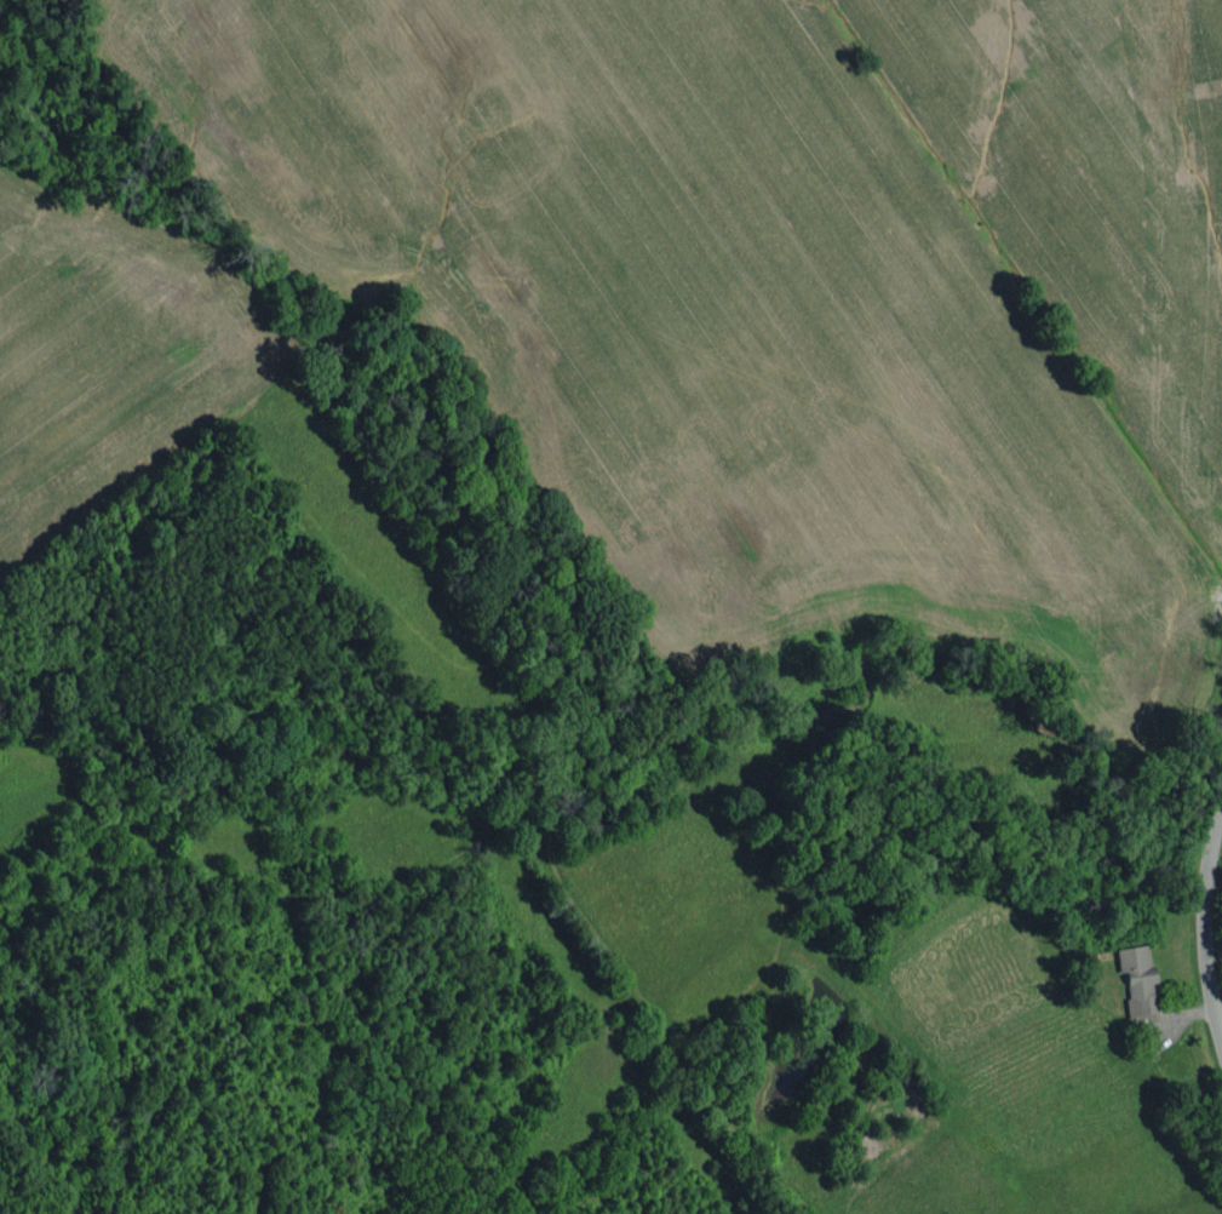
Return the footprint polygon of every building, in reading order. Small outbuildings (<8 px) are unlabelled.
[(1115,948),(1118,974),(1124,973),(1129,1017),(1157,1014),(1153,982),(1156,982),(1154,963),(1148,964),(1146,944),(1115,948)]
